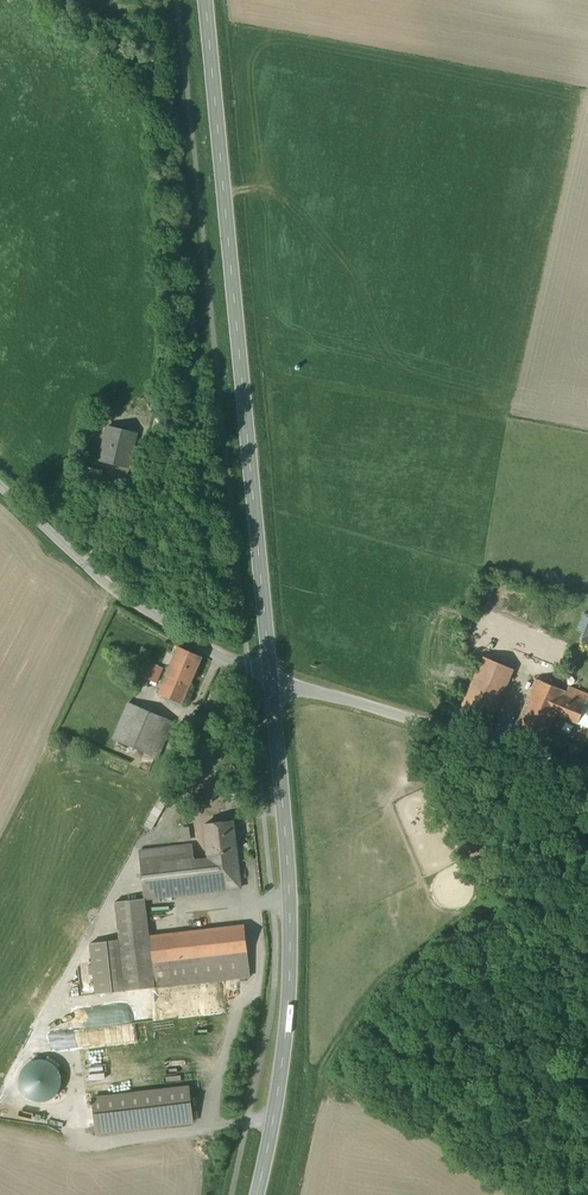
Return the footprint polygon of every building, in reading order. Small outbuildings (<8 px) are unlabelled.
[(136,433),(109,426),(101,461),(128,468),(136,433)] [(484,657),(463,706),(485,715),(514,647),(552,663),(555,657),(563,660),(567,649),(515,627),(517,622),(501,615),(497,624),(486,619),(472,652),(484,657)] [(179,648),(159,694),(181,704),(201,657),(179,648)] [(150,663),(144,677),(158,683),(164,668),(150,663)] [(516,728),(545,741),(555,719),(558,716),(577,724),(587,698),(587,696),(569,688),(568,692),(536,679),(516,728)] [(177,721),(131,702),(116,739),(162,758),(177,721)] [(156,830),(170,794),(161,791),(147,827),(156,830)] [(209,862),(237,859),(233,821),(204,824),(208,859),(209,862)] [(184,841),(192,840),(191,826),(182,826),(184,841)] [(241,888),(237,859),(209,862),(208,859),(194,860),(192,845),(140,851),(145,898),(145,899),(241,888)] [(145,899),(145,898),(116,902),(120,940),(90,944),(96,994),(250,976),(244,926),(149,937),(145,899)] [(49,1061),(45,1060),(38,1061),(32,1065),(29,1067),(26,1073),(25,1080),(26,1087),(29,1093),(34,1097),(39,1099),(45,1100),(54,1097),(60,1092),(63,1086),(63,1076),(60,1068),(55,1064),(49,1061)] [(93,1099),(98,1133),(191,1122),(187,1088),(93,1099)]
